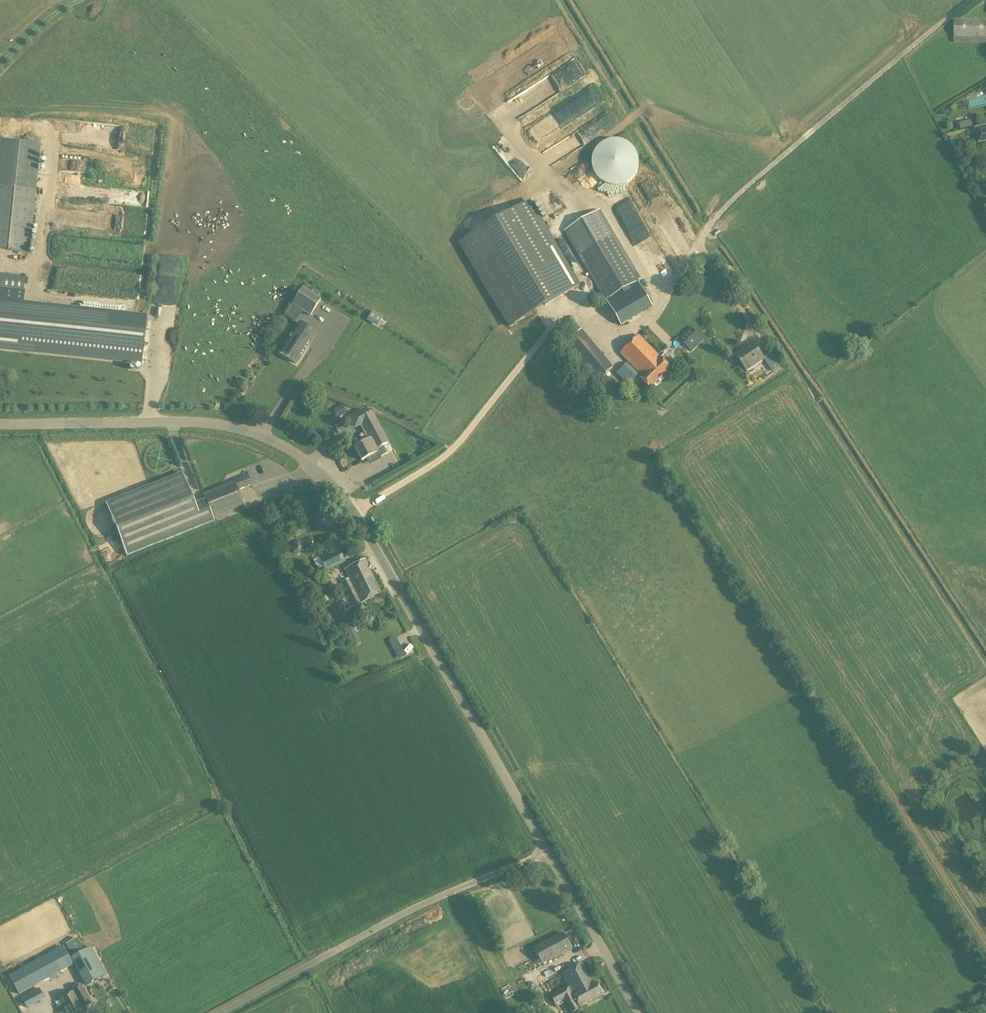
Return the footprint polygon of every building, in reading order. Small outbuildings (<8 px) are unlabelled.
[(954,21),(954,37),(985,37),(985,21),(954,21)] [(554,131),(603,103),(596,90),(546,117),(554,131)] [(547,164),(611,129),(605,119),(542,154),(547,164)] [(971,121),(959,123),(960,130),(972,127),(971,121)] [(976,129),(979,143),(985,141),(985,126),(976,129)] [(0,140),(0,251),(28,253),(39,145),(0,140)] [(616,183),(623,182),(629,179),(634,174),(637,167),(638,160),(636,153),(633,147),(627,143),(621,141),(614,140),(607,142),(602,146),(598,152),(595,159),(596,166),(598,172),(603,178),(609,181),(616,183)] [(971,186),(976,189),(980,184),(975,180),(971,186)] [(503,316),(509,326),(536,311),(578,286),(529,202),(460,242),(503,316)] [(619,213),(655,284),(673,275),(637,204),(619,213)] [(601,213),(566,234),(578,254),(621,326),(653,308),(638,281),(640,280),(613,234),(601,213)] [(553,241),(560,253),(564,250),(562,245),(566,243),(562,236),(553,241)] [(0,275),(0,292),(23,295),(25,277),(0,275)] [(302,287),(291,304),(304,313),(310,317),(321,299),(302,287)] [(145,319),(0,303),(0,348),(140,363),(145,319)] [(382,329),(387,320),(369,311),(365,320),(382,329)] [(316,334),(299,323),(279,353),(296,364),(308,346),(316,334)] [(690,327),(679,338),(691,352),(704,340),(690,327)] [(604,376),(614,368),(582,330),(561,347),(592,385),(604,376)] [(639,336),(621,354),(643,377),(641,379),(651,389),(671,369),(667,365),(671,361),(665,356),(661,359),(639,336)] [(764,359),(764,358),(753,343),(747,347),(748,350),(737,357),(746,371),(764,359)] [(773,352),(764,358),(764,359),(772,371),(782,365),(773,352)] [(638,377),(626,365),(622,369),(628,375),(624,379),(630,386),(635,380),(638,377)] [(337,419),(346,414),(342,406),(333,411),(337,419)] [(348,418),(349,418),(351,417),(357,427),(360,426),(366,437),(364,438),(366,441),(354,447),(361,461),(367,458),(370,463),(387,453),(382,445),(387,443),(373,417),(369,419),(364,410),(348,418)] [(194,504),(185,482),(182,473),(105,504),(119,538),(126,556),(214,521),(212,517),(242,505),(237,491),(252,485),(251,483),(246,472),(247,476),(233,482),(235,487),(202,501),(194,504)] [(309,548),(307,541),(303,543),(298,541),(293,542),(290,548),(292,553),(298,555),(303,553),(305,549),(309,548)] [(342,558),(336,549),(319,557),(326,572),(345,562),(342,558)] [(360,587),(358,584),(373,576),(369,570),(370,569),(365,560),(344,570),(348,579),(341,583),(347,595),(355,591),(355,590),(360,587)] [(360,603),(381,593),(380,592),(373,576),(358,584),(360,587),(355,590),(355,591),(347,595),(353,607),(361,604),(360,603)] [(345,629),(348,636),(354,647),(360,644),(354,633),(351,626),(345,629)] [(562,934),(534,949),(542,965),(570,949),(562,934)] [(72,957),(84,951),(77,938),(76,938),(65,944),(72,957)] [(63,946),(8,976),(19,995),(37,986),(73,965),(69,958),(63,946)] [(105,976),(89,948),(70,959),(85,986),(89,984),(105,976)] [(562,974),(569,987),(550,997),(556,1008),(564,1003),(569,1012),(573,1012),(579,1010),(578,1008),(602,995),(596,982),(592,984),(582,964),(562,974)] [(59,1000),(64,1010),(66,1012),(85,1012),(82,1009),(91,1004),(87,997),(81,985),(71,990),(72,992),(59,1000)] [(45,998),(39,988),(21,998),(27,1009),(45,998)]
